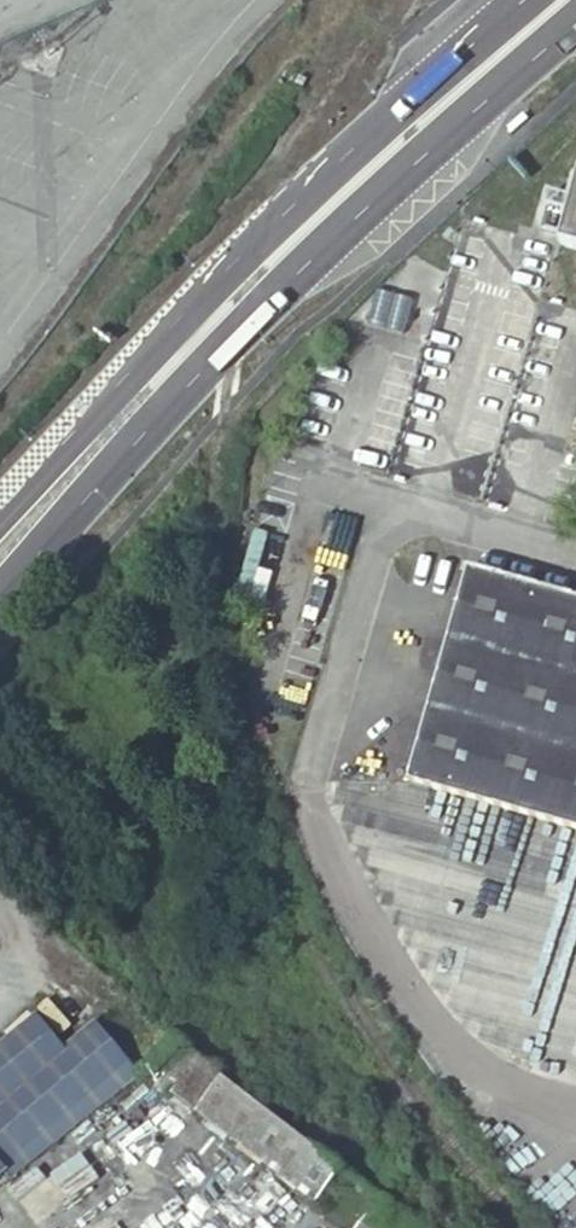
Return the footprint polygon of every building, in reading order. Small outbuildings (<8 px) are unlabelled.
[(574,202),(570,217),(547,211),(541,229),(564,237),(562,245),(575,250),(575,195),(574,202)] [(551,195),(547,211),(570,217),(574,202),(551,195)] [(470,570),(407,781),(575,829),(575,600),(470,570)] [(0,1172),(10,1182),(138,1077),(96,1026),(64,1052),(36,1018),(0,1047),(0,1172)] [(340,1172),(178,1044),(153,1064),(180,1085),(174,1094),(314,1205),(340,1172)] [(0,1193),(0,1215),(11,1206),(0,1193)]
